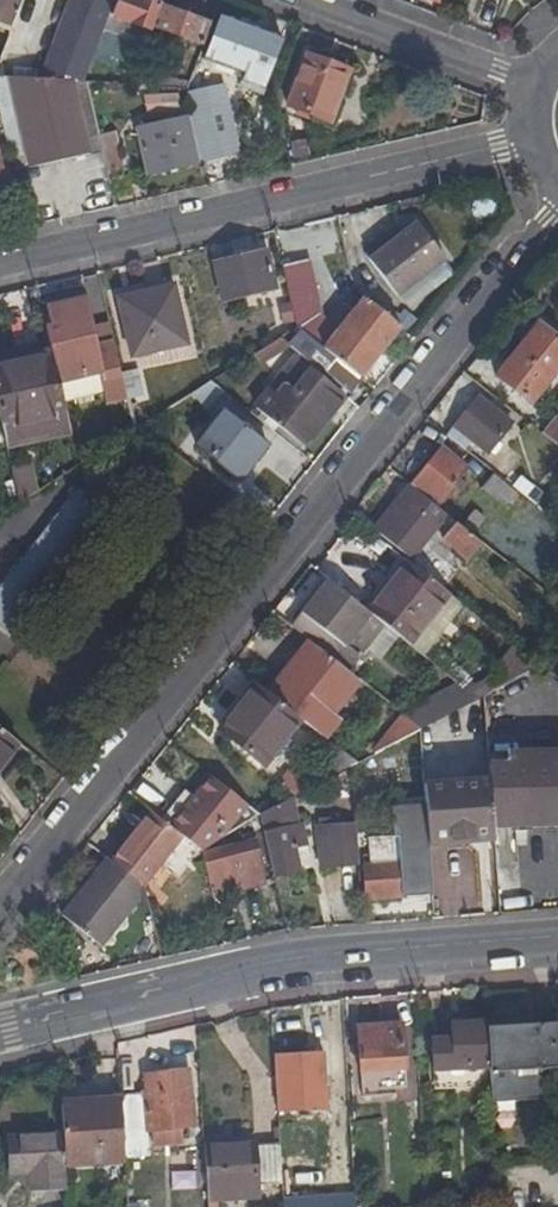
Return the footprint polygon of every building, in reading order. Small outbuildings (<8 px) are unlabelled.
[(8,23),(17,0),(0,0),(0,20),(8,23)] [(43,56),(35,77),(67,79),(77,79),(91,40),(98,42),(109,12),(113,0),(64,0),(43,56)] [(109,12),(148,26),(148,25),(148,24),(156,3),(148,0),(113,0),(109,12)] [(156,3),(148,24),(197,43),(205,22),(156,3)] [(215,13),(196,57),(241,73),(235,92),(253,98),(254,98),(276,36),(277,34),(215,13)] [(340,67),(300,51),(280,101),(321,117),(340,67)] [(132,66),(126,83),(136,84),(155,85),(156,74),(138,73),(138,66),(132,66)] [(0,74),(0,123),(7,153),(21,150),(25,165),(84,151),(67,79),(35,77),(0,74)] [(217,81),(180,87),(184,102),(189,118),(197,158),(234,150),(217,81)] [(136,84),(135,92),(155,93),(154,100),(184,102),(180,87),(155,85),(136,84)] [(137,145),(142,169),(192,157),(183,116),(160,122),(163,133),(147,137),(149,143),(137,145)] [(110,128),(94,131),(103,170),(119,166),(110,128)] [(301,139),(288,142),(291,155),(304,152),(301,139)] [(362,257),(391,296),(438,258),(408,221),(362,257)] [(199,261),(209,300),(263,289),(254,249),(199,261)] [(299,256),(269,264),(276,296),(284,327),(286,330),(287,329),(293,322),(318,342),(326,332),(305,316),(305,312),(311,310),(299,256)] [(160,282),(104,295),(117,354),(173,341),(160,282)] [(85,345),(72,290),(32,299),(38,324),(34,325),(38,342),(40,352),(43,367),(47,380),(85,371),(89,383),(109,378),(108,374),(108,371),(100,341),(85,345)] [(284,327),(276,296),(266,298),(270,317),(244,337),(247,351),(268,338),(284,327)] [(293,322),(287,329),(326,360),(348,378),(350,379),(392,328),(353,297),(326,332),(318,342),(293,322)] [(527,322),(487,376),(521,401),(557,351),(557,345),(527,322)] [(275,370),(295,345),(281,333),(260,358),(275,370)] [(0,360),(0,461),(2,470),(65,457),(47,380),(43,367),(40,352),(0,360)] [(326,360),(316,374),(336,390),(348,378),(326,360)] [(305,366),(285,388),(320,416),(339,392),(336,390),(316,374),(305,366)] [(126,367),(108,371),(108,374),(109,378),(113,394),(114,398),(132,394),(126,367)] [(214,381),(195,394),(205,408),(224,395),(214,381)] [(262,385),(244,404),(297,444),(320,416),(285,388),(277,382),(270,392),(262,385)] [(505,420),(470,392),(439,432),(458,447),(466,438),(482,451),(505,420)] [(210,410),(183,446),(231,481),(258,445),(210,410)] [(536,433),(557,453),(557,429),(547,419),(536,433)] [(462,465),(435,445),(410,478),(409,480),(435,500),(462,465)] [(488,471),(475,487),(501,507),(513,491),(505,484),(488,471)] [(511,474),(505,484),(513,491),(525,500),(532,491),(511,474)] [(11,637),(110,515),(71,483),(0,571),(0,629),(11,637)] [(399,492),(396,497),(367,532),(401,560),(433,521),(399,492)] [(477,517),(464,509),(453,523),(464,532),(477,517)] [(449,520),(436,538),(463,557),(475,541),(464,532),(453,523),(449,520)] [(418,573),(401,560),(363,608),(375,618),(404,640),(443,593),(437,588),(418,573)] [(425,563),(418,573),(437,588),(449,572),(442,567),(438,572),(425,563)] [(323,575),(285,622),(304,637),(341,667),(352,654),(348,651),(375,618),(363,608),(323,575)] [(341,667),(304,637),(263,688),(291,711),(315,730),(318,732),(333,713),(327,708),(352,676),(341,667)] [(263,688),(249,678),(224,708),(225,708),(232,714),(223,725),(217,720),(215,719),(210,725),(254,761),(291,711),(263,688)] [(476,693),(456,679),(394,710),(414,726),(453,705),(476,693)] [(479,694),(453,705),(452,731),(480,731),(479,694)] [(217,720),(223,725),(232,714),(225,708),(217,720)] [(414,726),(394,710),(361,748),(365,751),(375,747),(414,726)] [(271,775),(290,788),(307,780),(343,761),(348,758),(351,758),(318,732),(315,730),(306,742),(313,749),(294,771),(282,762),(271,775)] [(10,739),(0,731),(0,752),(10,739)] [(481,749),(483,778),(485,819),(485,821),(557,818),(557,745),(481,749)] [(168,794),(153,813),(176,831),(193,845),(253,811),(252,807),(203,769),(185,793),(179,801),(168,794)] [(418,801),(420,834),(486,834),(485,821),(485,819),(483,778),(417,780),(418,801)] [(175,785),(168,794),(179,801),(185,793),(175,785)] [(287,790),(252,807),(254,810),(255,819),(263,861),(299,854),(296,810),(288,811),(287,790)] [(418,801),(384,803),(385,831),(360,832),(361,847),(355,847),(357,891),(391,889),(391,884),(403,883),(404,891),(423,890),(420,834),(418,801)] [(153,813),(145,806),(105,852),(140,880),(176,831),(153,813)] [(347,815),(309,817),(311,863),(349,861),(347,815)] [(193,845),(202,883),(255,871),(247,834),(193,845)] [(105,852),(102,850),(58,908),(57,909),(96,939),(140,880),(105,852)] [(202,883),(204,894),(257,883),(255,871),(202,883)] [(492,1093),(543,1091),(541,1058),(557,1058),(557,1011),(491,1012),(494,1058),(494,1065),(491,1068),(492,1093)] [(430,1027),(432,1060),(494,1058),(491,1012),(455,1014),(455,1026),(430,1027)] [(363,1019),(364,1076),(408,1076),(408,1019),(363,1019)] [(277,1047),(280,1103),(329,1101),(329,1081),(337,1081),(336,1064),(329,1064),(328,1045),(277,1047)] [(137,1116),(183,1114),(179,1065),(140,1067),(141,1082),(135,1082),(135,1086),(116,1087),(116,1093),(120,1145),(138,1145),(137,1116)] [(66,1126),(68,1158),(121,1156),(120,1145),(116,1093),(63,1095),(66,1126)] [(296,1171),(293,1111),(280,1112),(281,1133),(283,1172),(296,1171)] [(68,1158),(66,1126),(12,1130),(14,1165),(33,1164),(34,1180),(70,1176),(68,1158)] [(197,1137),(201,1206),(215,1206),(210,1202),(211,1191),(259,1187),(257,1173),(283,1172),(281,1133),(197,1137)] [(285,1206),(356,1206),(356,1202),(356,1199),(285,1201),(285,1206)]
